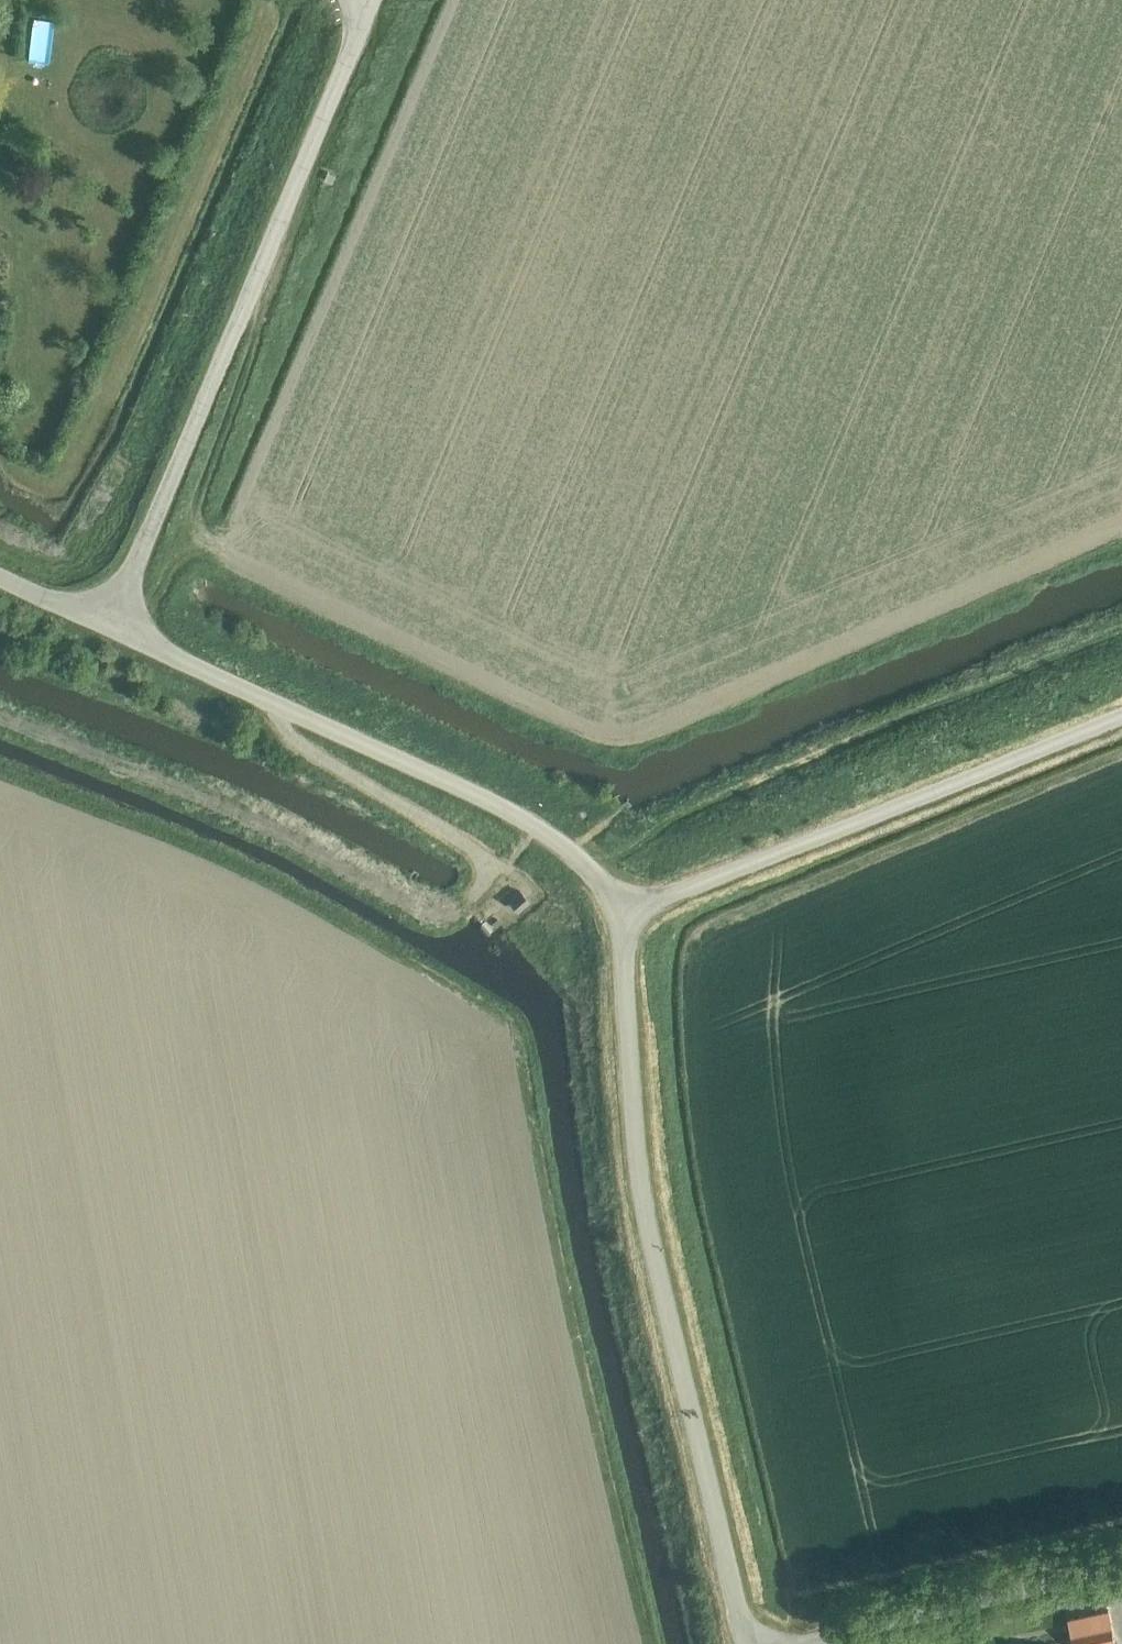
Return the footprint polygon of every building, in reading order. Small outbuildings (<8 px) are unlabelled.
[(511,913),(517,908),(518,910),(529,900),(521,891),(510,901),(511,901),(505,906),(511,913)] [(1075,1643),(1103,1643),(1115,1641),(1112,1627),(1073,1635),(1075,1643)]
